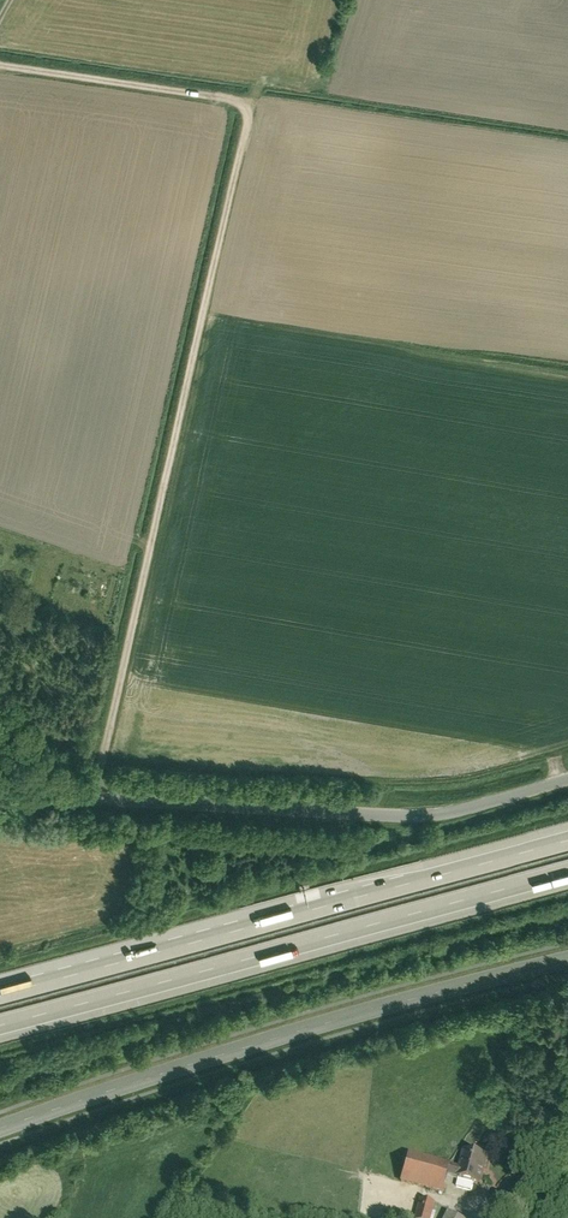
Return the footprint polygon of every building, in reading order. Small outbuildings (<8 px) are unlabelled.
[(491,1157),(467,1150),(463,1167),(456,1165),(453,1174),(485,1182),(491,1157)] [(453,1174),(456,1165),(411,1153),(404,1181),(448,1192),(453,1174)] [(422,1199),(416,1217),(432,1217),(436,1203),(422,1199)]
